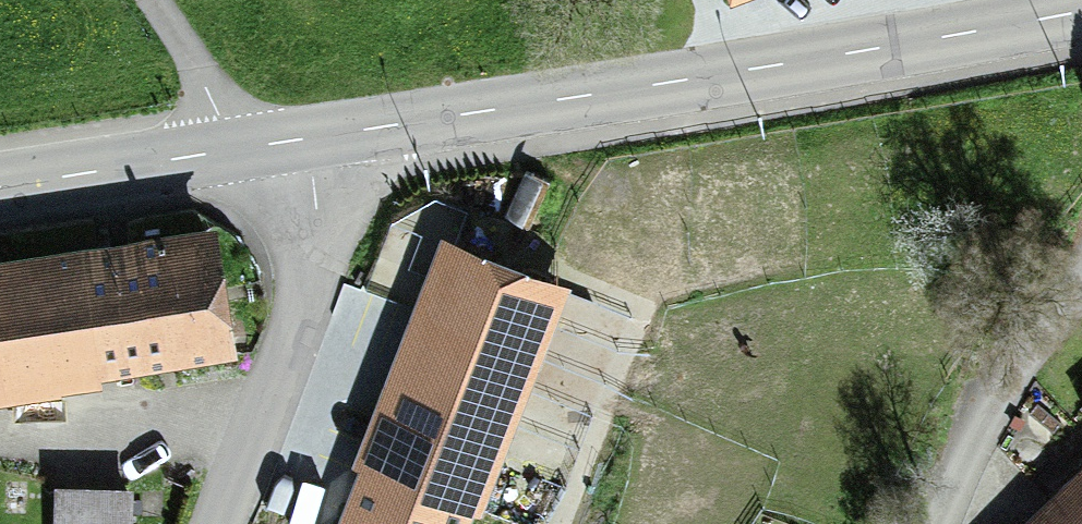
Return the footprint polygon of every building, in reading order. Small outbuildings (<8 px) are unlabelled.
[(505,215),(530,226),(551,180),(525,169),(505,215)] [(103,385),(101,374),(238,352),(217,222),(0,257),(0,401),(103,385)] [(567,282),(442,233),(351,463),(358,466),(335,523),(472,523),(567,282)] [(1017,523),(1081,523),(1081,460),(1017,523)] [(552,510),(539,481),(504,497),(516,523),(521,523),(552,510)] [(133,484),(53,483),(53,523),(132,523),(132,521),(167,521),(168,487),(133,487),(133,484)]
